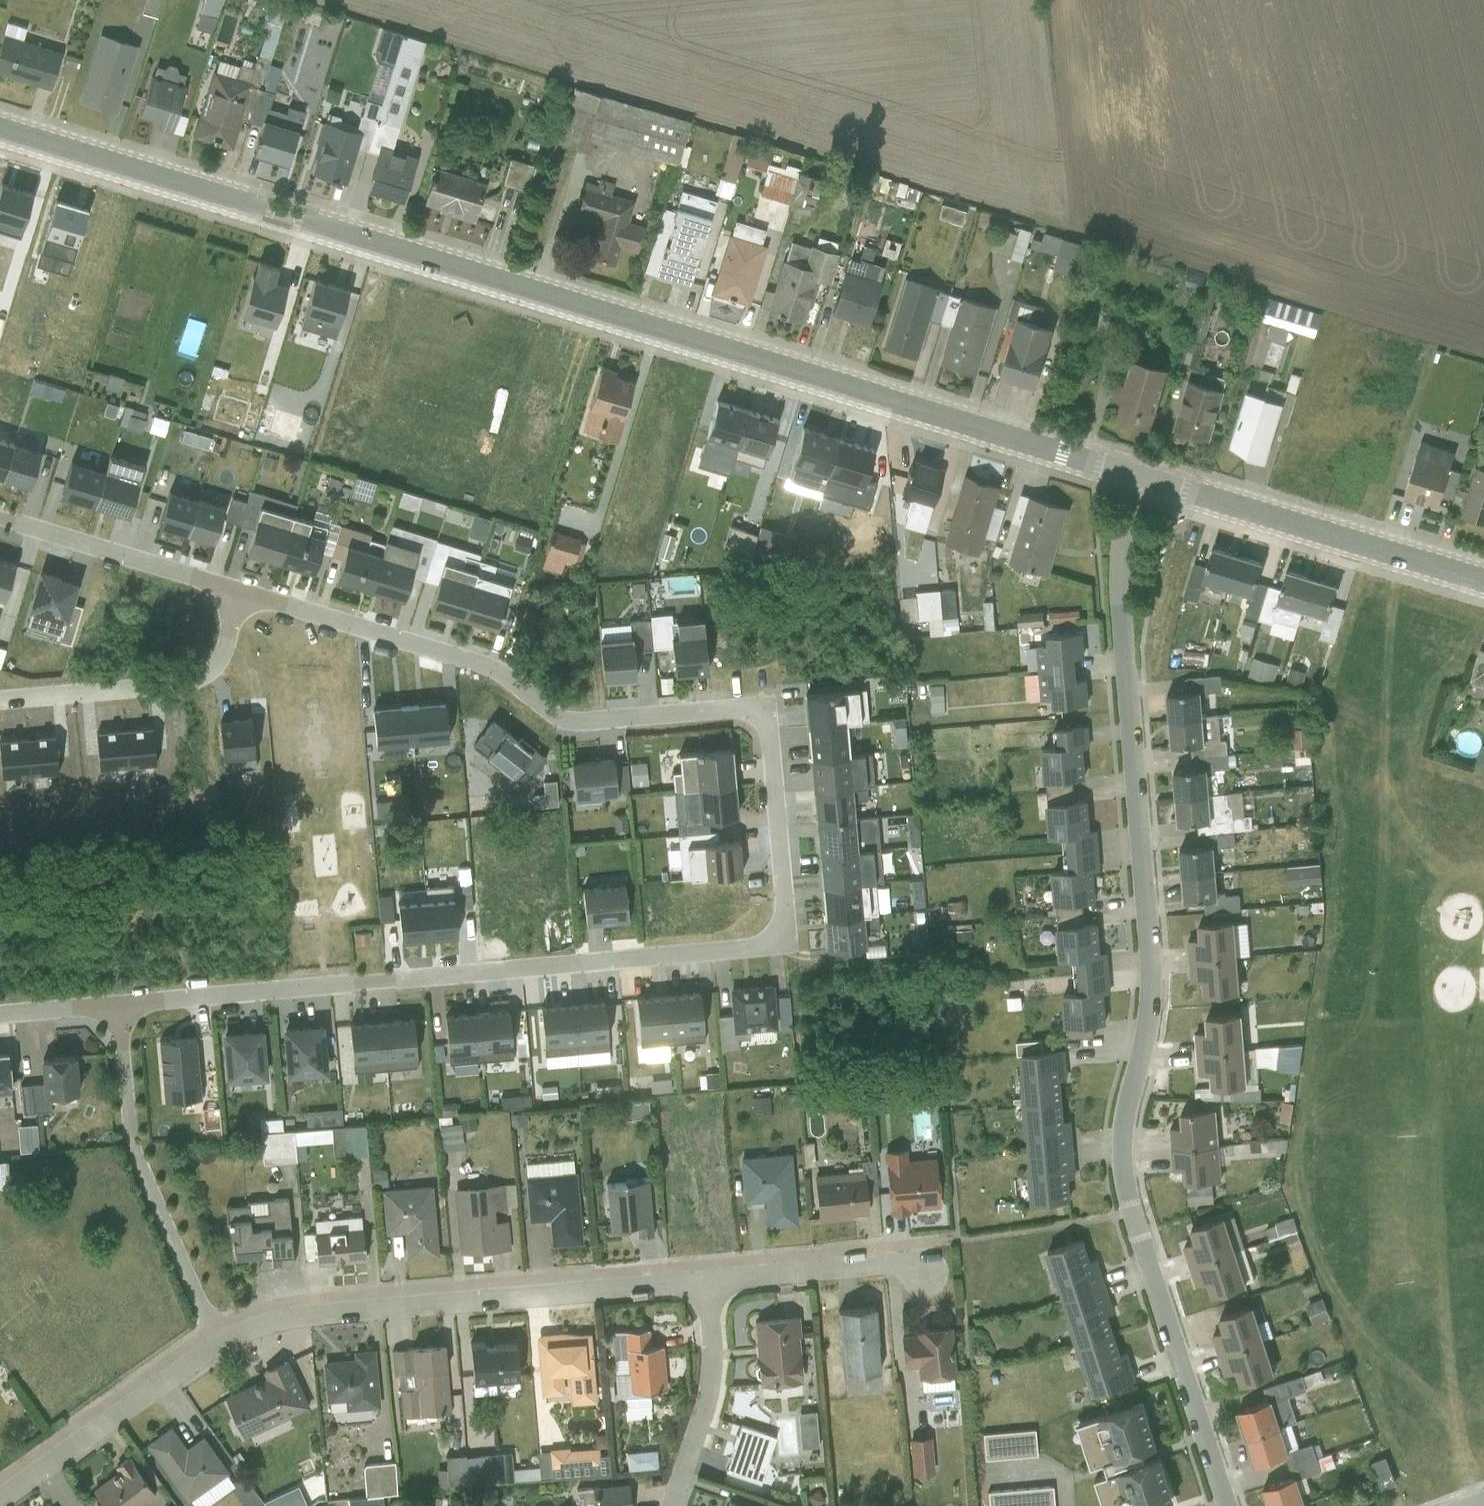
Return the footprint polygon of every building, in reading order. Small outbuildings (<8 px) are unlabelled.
[(157,15),(162,0),(144,0),(141,10),(157,15)] [(217,16),(222,0),(203,0),(199,10),(201,11),(196,26),(211,31),(216,16),(217,16)] [(195,134),(230,145),(239,117),(250,121),(268,63),(278,34),(281,35),(286,18),(269,12),(270,11),(249,5),(245,18),(266,24),(264,29),(266,29),(256,62),(243,58),(241,64),(240,64),(240,66),(219,59),(195,134)] [(323,26),(325,14),(316,12),(317,9),(307,6),(304,21),(323,26)] [(51,87),(62,51),(22,39),(26,27),(8,22),(0,46),(0,71),(51,87)] [(336,178),(344,180),(354,147),(367,150),(377,118),(375,118),(400,33),(382,27),(374,53),(378,60),(362,114),(361,114),(357,125),(341,120),(340,115),(327,111),(325,121),(323,121),(313,154),(318,156),(314,171),(331,176),(330,178),(336,180),(336,178)] [(368,187),(402,197),(414,157),(427,159),(435,130),(422,126),(414,155),(392,148),(425,39),(404,32),(377,118),(367,150),(378,154),(368,187)] [(102,104),(116,108),(136,44),(102,33),(81,99),(101,106),(102,104)] [(159,127),(172,131),(185,85),(182,84),(184,74),(176,71),(175,66),(168,63),(163,67),(156,64),(153,74),(151,73),(139,112),(161,119),(159,127)] [(253,152),(287,162),(304,110),(288,105),(286,112),(268,106),(281,67),(268,63),(250,121),(262,125),(253,152)] [(691,119),(571,87),(555,144),(589,152),(592,139),(676,162),(691,119)] [(715,193),(729,197),(747,137),(733,133),(715,193)] [(759,193),(790,203),(799,173),(781,167),(779,172),(767,168),(774,145),(754,139),(746,165),(766,171),(759,193)] [(529,190),(533,175),(538,176),(541,166),(510,157),(502,182),(529,190)] [(451,212),(472,219),(484,181),(437,166),(427,199),(452,208),(451,212)] [(799,173),(790,203),(812,209),(821,177),(800,171),(799,173)] [(905,240),(921,188),(873,173),(869,186),(871,187),(868,195),(901,206),(897,218),(899,219),(894,236),(905,240)] [(613,262),(618,243),(635,248),(642,225),(628,221),(635,200),(611,192),(614,182),(599,178),(597,183),(587,180),(577,212),(601,220),(590,255),(613,262)] [(20,234),(32,192),(1,183),(0,185),(0,229),(20,234)] [(655,274),(689,285),(716,200),(682,189),(668,232),(673,233),(668,246),(664,245),(655,274)] [(87,207),(56,197),(35,264),(67,274),(87,207)] [(938,217),(964,223),(968,210),(941,203),(938,217)] [(1009,262),(1022,266),(1034,222),(1017,217),(1015,226),(1020,227),(1019,232),(1003,227),(996,250),(1012,255),(1009,262)] [(1053,267),(1078,274),(1087,243),(1044,230),(1043,239),(1033,236),(1031,245),(1057,253),(1053,267)] [(734,298),(747,302),(765,244),(732,234),(715,292),(722,294),(728,296),(727,299),(733,301),(734,298)] [(784,313),(800,318),(805,304),(811,306),(819,279),(829,282),(839,252),(835,250),(838,241),(818,236),(815,244),(810,243),(809,245),(791,240),(785,260),(782,259),(767,308),(778,311),(777,313),(783,315),(784,313)] [(832,311),(867,321),(884,265),(849,254),(832,311)] [(240,313),(275,324),(287,285),(273,281),(278,266),(258,261),(254,275),(252,274),(240,313)] [(885,343),(920,354),(931,318),(942,321),(951,292),(941,289),(941,288),(905,277),(885,343)] [(1207,277),(1189,338),(1202,342),(1220,281),(1207,277)] [(348,289),(314,278),(300,323),(334,334),(348,289)] [(1243,303),(1260,308),(1264,295),(1247,290),(1243,303)] [(943,361),(977,371),(997,305),(961,294),(961,295),(951,292),(942,321),(954,325),(943,361)] [(1264,295),(1260,308),(1257,319),(1271,323),(1267,335),(1287,341),(1291,330),(1305,334),(1312,309),(1264,295)] [(1001,375),(1035,386),(1054,325),(1038,319),(1042,305),(1014,297),(1009,313),(1019,317),(1001,375)] [(1097,327),(1106,330),(1111,310),(1102,308),(1097,327)] [(1150,423),(1151,424),(1169,365),(1133,354),(1119,398),(1123,399),(1119,414),(1120,414),(1120,413),(1150,422),(1150,423)] [(1175,426),(1209,436),(1227,376),(1204,369),(1200,380),(1190,377),(1175,426)] [(599,370),(588,406),(603,411),(596,434),(615,440),(623,415),(622,415),(632,381),(599,370)] [(1230,449),(1265,459),(1278,415),(1289,419),(1297,392),(1295,392),(1301,373),(1292,371),(1287,389),(1268,384),(1264,395),(1248,390),(1230,449)] [(698,457),(730,467),(748,409),(716,399),(698,457)] [(119,424),(140,431),(147,412),(125,405),(119,424)] [(749,461),(762,465),(776,418),(748,409),(730,467),(729,469),(745,474),(749,461)] [(788,476),(822,487),(837,437),(802,427),(788,476)] [(822,487),(820,493),(867,505),(873,481),(865,478),(873,447),(837,437),(822,487)] [(2,477),(13,442),(0,439),(0,476),(2,477)] [(2,477),(30,485),(41,450),(13,441),(13,442),(2,477)] [(1417,497),(1439,503),(1453,457),(1435,451),(1433,459),(1417,454),(1404,497),(1416,500),(1417,497)] [(1483,521),(1483,452),(1481,451),(1461,514),(1483,521)] [(262,465),(275,469),(278,457),(265,453),(262,465)] [(94,504),(129,515),(143,465),(109,455),(105,470),(94,504)] [(903,523),(923,529),(942,468),(911,459),(901,494),(911,498),(903,523)] [(60,495),(94,504),(105,470),(71,460),(60,495)] [(329,475),(324,493),(336,496),(345,501),(352,479),(341,479),(329,475)] [(349,497),(371,503),(378,481),(355,475),(349,497)] [(944,542),(979,552),(999,486),(965,475),(944,542)] [(159,524),(187,533),(197,498),(170,489),(159,524)] [(279,560),(293,514),(296,503),(249,489),(239,523),(253,527),(246,550),(279,560)] [(397,503),(415,509),(419,497),(401,491),(397,503)] [(1009,559),(1048,571),(1068,506),(1022,492),(1014,519),(1020,522),(1009,559)] [(187,533),(214,540),(224,506),(197,498),(187,533)] [(473,513),(467,534),(484,539),(491,518),(473,513)] [(279,560),(313,571),(327,526),(293,514),(279,560)] [(370,589),(385,543),(369,538),(370,533),(340,524),(331,551),(343,554),(336,578),(370,589)] [(512,547),(526,551),(533,531),(518,526),(512,547)] [(561,568),(562,557),(580,560),(584,535),(544,529),(539,565),(561,568)] [(370,589),(401,598),(417,549),(386,539),(385,543),(370,589)] [(1228,585),(1238,554),(1213,546),(1207,565),(1194,562),(1184,594),(1198,598),(1202,585),(1206,586),(1208,579),(1228,585)] [(463,616),(481,559),(465,554),(461,566),(444,560),(430,606),(463,616)] [(1228,585),(1249,592),(1247,599),(1250,600),(1246,613),(1247,614),(1246,617),(1244,617),(1240,630),(1242,630),(1240,636),(1252,640),(1258,620),(1256,619),(1257,616),(1258,617),(1269,583),(1258,579),(1263,561),(1238,554),(1228,585)] [(4,599),(15,564),(0,559),(0,598),(4,599)] [(463,616),(496,626),(509,582),(491,577),(495,564),(481,559),(463,616)] [(1302,607),(1312,576),(1287,568),(1281,586),(1269,583),(1258,617),(1273,621),(1274,616),(1297,623),(1302,607)] [(44,635),(70,643),(82,605),(70,601),(74,590),(62,586),(65,579),(42,572),(27,621),(46,627),(44,635)] [(1302,607),(1323,614),(1321,621),(1324,622),(1320,635),(1335,640),(1345,606),(1332,602),(1337,584),(1312,576),(1302,607)] [(938,588),(941,632),(965,630),(964,613),(955,614),(953,587),(938,588)] [(941,632),(938,588),(914,590),(916,617),(932,616),(933,632),(941,632)] [(995,624),(995,621),(993,605),(987,605),(987,612),(967,613),(968,627),(995,624)] [(1051,618),(1080,617),(1079,608),(1051,609),(1051,618)] [(1018,625),(1045,622),(1044,609),(1017,611),(1018,625)] [(691,670),(706,669),(702,617),(675,619),(677,635),(671,636),(673,657),(678,657),(679,667),(691,666),(691,670)] [(603,678),(635,675),(633,649),(652,647),(650,618),(629,620),(630,636),(600,638),(603,678)] [(1037,642),(1040,669),(1075,666),(1074,654),(1083,654),(1082,631),(1047,634),(1048,641),(1037,642)] [(1196,658),(1205,661),(1211,641),(1201,639),(1196,658)] [(1480,647),(1467,690),(1482,694),(1483,688),(1483,648),(1480,647)] [(1273,682),(1279,662),(1256,654),(1249,677),(1273,682)] [(1286,679),(1303,684),(1307,669),(1290,664),(1286,679)] [(1053,703),(1087,700),(1086,678),(1076,679),(1075,666),(1040,669),(1042,696),(1053,696),(1053,703)] [(892,701),(905,700),(903,672),(889,673),(892,701)] [(1168,691),(1170,716),(1204,714),(1202,694),(1209,693),(1209,690),(1223,689),(1222,674),(1187,677),(1188,690),(1168,691)] [(808,724),(846,721),(868,719),(865,687),(805,692),(808,724)] [(408,705),(411,741),(448,737),(444,701),(408,705)] [(372,708),(376,744),(411,741),(408,705),(372,708)] [(1295,746),(1312,744),(1309,705),(1298,706),(1299,725),(1293,725),(1295,746)] [(1192,742),(1193,754),(1228,752),(1227,738),(1221,738),(1219,713),(1204,714),(1170,716),(1172,744),(1192,742)] [(224,769),(256,767),(251,718),(220,720),(224,769)] [(492,720),(472,744),(523,784),(545,757),(520,737),(517,740),(492,720)] [(808,724),(811,756),(848,753),(846,721),(808,724)] [(1073,776),(1085,775),(1082,745),(1089,744),(1087,725),(1055,727),(1056,744),(1042,745),(1045,779),(1047,779),(1048,790),(1074,788),(1073,776)] [(152,726),(124,729),(127,764),(155,762),(152,726)] [(124,729),(96,731),(99,767),(127,764),(124,729)] [(55,734),(26,737),(30,773),(58,770),(55,734)] [(0,740),(0,759),(2,776),(30,773),(26,737),(0,740)] [(1483,768),(1483,764),(1483,743),(1482,742),(1475,765),(1483,768)] [(674,788),(733,783),(730,747),(677,752),(680,770),(672,771),(674,788)] [(1175,769),(1177,795),(1210,792),(1208,771),(1216,770),(1216,767),(1229,766),(1229,764),(1237,764),(1237,760),(1244,760),(1244,750),(1228,752),(1193,754),(1194,767),(1175,769)] [(814,789),(865,784),(873,783),(870,751),(848,753),(811,756),(814,789)] [(631,785),(648,782),(644,757),(627,761),(631,785)] [(574,796),(617,793),(613,758),(571,762),(574,796)] [(736,815),(733,783),(674,788),(678,833),(710,830),(709,817),(736,815)] [(814,789),(816,820),(853,817),(852,799),(866,797),(865,784),(814,789)] [(1065,850),(1098,847),(1096,828),(1089,829),(1087,799),(1075,800),(1074,788),(1048,790),(1049,801),(1047,801),(1050,834),(1064,834),(1065,850)] [(1179,821),(1199,820),(1199,831),(1235,828),(1259,826),(1258,821),(1252,821),(1252,813),(1233,815),(1232,805),(1228,802),(1227,791),(1210,792),(1177,795),(1179,821)] [(908,844),(917,843),(914,811),(905,812),(908,844)] [(614,832),(627,831),(626,812),(612,813),(614,832)] [(819,852),(879,847),(876,815),(853,817),(816,820),(819,852)] [(1181,846),(1183,872),(1217,869),(1215,848),(1222,848),(1222,844),(1236,843),(1235,828),(1199,831),(1200,844),(1181,846)] [(682,877),(741,871),(738,839),(718,841),(717,830),(710,830),(678,833),(682,877)] [(819,852),(822,883),(874,879),(881,878),(879,847),(819,852)] [(1052,868),(1055,902),(1057,902),(1058,912),(1084,910),(1083,898),(1095,898),(1092,867),(1099,867),(1098,847),(1065,850),(1066,867),(1052,868)] [(1226,890),(1219,891),(1217,869),(1183,872),(1185,898),(1205,896),(1206,911),(1241,908),(1241,907),(1250,906),(1249,893),(1240,893),(1240,892),(1226,893),(1226,890)] [(911,905),(922,904),(920,877),(909,878),(911,905)] [(825,916),(877,911),(874,879),(822,883),(825,916)] [(428,935),(456,933),(452,882),(424,884),(425,896),(428,935)] [(585,921),(627,918),(624,883),(582,886),(585,921)] [(1020,904),(1035,903),(1034,891),(1019,892),(1019,893),(1017,893),(1017,903),(1020,903),(1020,904)] [(401,937),(428,935),(425,896),(397,898),(401,937)] [(947,916),(964,915),(962,898),(946,900),(946,904),(939,905),(940,908),(938,908),(939,912),(940,912),(940,916),(947,915),(947,916)] [(1075,972),(1108,970),(1106,951),(1100,951),(1097,922),(1085,923),(1084,910),(1058,912),(1059,924),(1057,924),(1060,956),(1074,956),(1075,972)] [(878,927),(877,911),(825,916),(828,947),(866,944),(864,928),(878,927)] [(1189,938),(1190,958),(1238,954),(1235,919),(1200,922),(1201,937),(1189,938)] [(951,943),(973,941),(971,926),(970,926),(970,921),(951,923),(951,927),(950,928),(951,943)] [(1205,992),(1240,989),(1238,954),(1190,958),(1192,978),(1204,977),(1205,992)] [(1067,1024),(1068,1035),(1094,1033),(1094,1021),(1105,1020),(1103,990),(1110,990),(1108,970),(1075,972),(1076,990),(1063,990),(1065,1024),(1067,1024)] [(748,1029),(775,1027),(771,985),(731,988),(733,1012),(718,1014),(721,1049),(737,1048),(736,1037),(749,1036),(748,1029)] [(671,1042),(704,1039),(699,991),(668,994),(671,1042)] [(671,1042),(668,994),(636,997),(640,1044),(671,1042)] [(1008,1007),(1024,1006),(1023,994),(1007,995),(1008,1007)] [(576,1050),(607,1047),(603,1000),(572,1002),(576,1050)] [(576,1050),(572,1002),(540,1005),(544,1052),(576,1050)] [(481,1058),(512,1056),(508,1008),(476,1011),(481,1058)] [(481,1058),(476,1011),(445,1014),(449,1061),(481,1058)] [(1196,1031),(1198,1051),(1245,1048),(1242,1013),(1207,1015),(1208,1030),(1196,1031)] [(385,1067),(417,1064),(412,1017),(381,1020),(385,1067)] [(385,1067),(381,1020),(349,1022),(353,1070),(385,1067)] [(289,1074),(325,1071),(321,1025),(285,1028),(289,1074)] [(229,1080),(264,1077),(260,1030),(225,1033),(229,1080)] [(1303,1043),(1303,1033),(1284,1032),(1281,1045),(1303,1043)] [(165,1099),(201,1096),(195,1036),(159,1039),(165,1099)] [(1020,1069),(1022,1102),(1061,1099),(1059,1077),(1066,1076),(1064,1049),(1044,1050),(1043,1037),(1017,1039),(1018,1054),(1020,1054),(1022,1069),(1020,1069)] [(1270,1085),(1260,1085),(1258,1064),(1267,1063),(1300,1070),(1304,1042),(1303,1043),(1281,1045),(1245,1048),(1198,1051),(1199,1071),(1211,1070),(1213,1084),(1197,1086),(1197,1097),(1270,1097),(1270,1085)] [(11,1090),(8,1053),(0,1053),(0,1091),(11,1090)] [(49,1093),(78,1090),(74,1055),(42,1058),(45,1081),(20,1083),(23,1111),(51,1109),(49,1093)] [(705,1086),(718,1085),(717,1070),(704,1071),(705,1086)] [(753,1111),(769,1110),(768,1094),(752,1095),(753,1111)] [(620,1117),(648,1115),(647,1099),(619,1101),(620,1117)] [(1029,1151),(1072,1147),(1070,1120),(1063,1120),(1061,1099),(1022,1102),(1024,1134),(1028,1134),(1029,1151)] [(1281,1119),(1292,1120),(1294,1100),(1283,1099),(1281,1119)] [(440,1114),(450,1113),(455,1113),(454,1100),(439,1101),(440,1114)] [(305,1126),(341,1123),(340,1106),(304,1109),(305,1126)] [(1171,1126),(1173,1147),(1220,1143),(1217,1108),(1182,1111),(1183,1125),(1171,1126)] [(511,1124),(527,1122),(526,1110),(509,1112),(511,1124)] [(451,1122),(450,1113),(440,1114),(438,1114),(440,1148),(462,1146),(461,1128),(475,1127),(473,1111),(457,1113),(458,1121),(451,1122)] [(367,1121),(341,1123),(305,1126),(293,1128),(295,1158),(305,1157),(304,1141),(332,1138),(333,1154),(370,1151),(367,1121)] [(263,1160),(295,1158),(293,1128),(261,1130),(263,1160)] [(1284,1150),(1283,1137),(1265,1138),(1266,1150),(1269,1150),(1269,1151),(1284,1150)] [(803,1165),(814,1163),(812,1139),(800,1141),(803,1165)] [(1188,1180),(1223,1178),(1220,1143),(1173,1147),(1174,1166),(1186,1165),(1188,1180)] [(907,1206),(938,1203),(934,1155),(907,1157),(906,1147),(885,1149),(891,1212),(907,1210),(907,1206)] [(1029,1168),(1031,1200),(1070,1197),(1068,1175),(1075,1174),(1072,1147),(1029,1151),(1030,1168),(1029,1168)] [(768,1223),(795,1220),(789,1151),(740,1155),(744,1200),(765,1198),(768,1223)] [(553,1241),(580,1239),(573,1156),(525,1161),(526,1174),(525,1174),(529,1219),(551,1217),(553,1241)] [(841,1213),(867,1210),(865,1193),(876,1192),(873,1157),(860,1158),(861,1164),(847,1166),(847,1169),(815,1172),(819,1218),(841,1216),(841,1213)] [(10,1186),(10,1184),(18,1183),(17,1170),(9,1171),(8,1160),(0,1160),(0,1187),(10,1186)] [(373,1186),(388,1184),(386,1166),(371,1168),(373,1186)] [(638,1234),(652,1232),(646,1173),(624,1175),(624,1180),(605,1182),(609,1227),(628,1226),(628,1222),(637,1222),(638,1234)] [(459,1250),(508,1246),(506,1217),(495,1218),(494,1207),(506,1206),(504,1181),(453,1186),(459,1250)] [(409,1254),(437,1252),(430,1182),(381,1186),(385,1231),(407,1230),(409,1254)] [(271,1263),(293,1262),(287,1196),(247,1198),(247,1203),(225,1205),(228,1240),(232,1240),(233,1258),(263,1255),(263,1251),(270,1250),(271,1263)] [(1270,1239),(1299,1229),(1294,1215),(1276,1221),(1276,1223),(1266,1227),(1270,1239)] [(1185,1244),(1191,1264),(1236,1249),(1226,1216),(1192,1227),(1196,1241),(1185,1244)] [(317,1262),(365,1258),(362,1226),(314,1229),(317,1262)] [(1064,1297),(1105,1284),(1096,1257),(1090,1260),(1083,1238),(1046,1250),(1055,1280),(1057,1279),(1064,1297)] [(1213,1292),(1247,1281),(1246,1280),(1255,1278),(1245,1247),(1236,1249),(1191,1264),(1197,1282),(1209,1279),(1213,1292)] [(1067,1315),(1077,1345),(1113,1333),(1106,1312),(1113,1310),(1105,1284),(1064,1297),(1069,1314),(1067,1315)] [(1306,1302),(1314,1321),(1331,1315),(1323,1295),(1306,1302)] [(1214,1333),(1220,1352),(1265,1338),(1274,1335),(1268,1318),(1259,1320),(1254,1304),(1221,1315),(1225,1329),(1214,1333)] [(843,1372),(879,1368),(873,1305),(837,1308),(843,1372)] [(796,1379),(802,1379),(797,1315),(755,1319),(759,1358),(754,1364),(755,1372),(761,1376),(761,1381),(785,1379),(785,1380),(787,1381),(795,1380),(796,1379)] [(919,1376),(953,1373),(949,1325),(915,1328),(916,1333),(902,1335),(904,1365),(918,1364),(919,1376)] [(649,1389),(665,1387),(661,1343),(649,1344),(647,1326),(611,1329),(613,1356),(626,1355),(628,1370),(614,1371),(616,1398),(650,1395),(649,1389)] [(571,1403),(593,1401),(587,1336),(587,1335),(586,1334),(584,1333),(549,1336),(548,1333),(542,1334),(541,1334),(539,1335),(539,1337),(544,1394),(564,1392),(563,1375),(568,1374),(571,1403)] [(1094,1391),(1135,1378),(1127,1351),(1120,1353),(1113,1333),(1077,1345),(1086,1373),(1088,1373),(1094,1391)] [(1242,1381),(1275,1370),(1265,1338),(1220,1352),(1226,1371),(1237,1367),(1242,1381)] [(495,1379),(519,1377),(516,1340),(494,1342),(494,1343),(484,1344),(484,1339),(470,1340),(474,1392),(496,1391),(495,1379)] [(402,1415),(450,1411),(444,1343),(392,1347),(394,1371),(397,1370),(399,1388),(400,1388),(402,1415)] [(346,1408),(377,1405),(372,1349),(356,1351),(356,1358),(325,1361),(328,1399),(345,1398),(346,1408)] [(244,1435),(308,1406),(286,1359),(264,1369),(267,1376),(226,1395),(244,1435)] [(1247,1435),(1290,1422),(1297,1419),(1289,1394),(1308,1388),(1307,1384),(1324,1378),(1321,1368),(1303,1374),(1303,1373),(1265,1386),(1269,1399),(1238,1409),(1247,1435)] [(1090,1464),(1156,1444),(1143,1401),(1078,1422),(1090,1464)] [(795,1408),(795,1443),(814,1443),(814,1408),(795,1408)] [(756,1479),(774,1425),(738,1413),(720,1467),(756,1479)] [(1247,1435),(1256,1462),(1286,1453),(1291,1467),(1318,1458),(1317,1455),(1321,1454),(1321,1452),(1323,1452),(1319,1442),(1314,1444),(1313,1442),(1298,1447),(1290,1422),(1247,1435)] [(189,1499),(190,1498),(196,1505),(203,1505),(234,1484),(226,1472),(229,1470),(203,1434),(185,1447),(170,1426),(148,1443),(189,1499)] [(983,1456),(1036,1452),(1034,1426),(981,1430),(983,1456)] [(553,1477),(610,1472),(606,1432),(594,1433),(596,1446),(569,1449),(568,1446),(549,1448),(551,1465),(552,1465),(553,1477)] [(931,1434),(909,1436),(912,1472),(934,1470),(931,1434)] [(627,1470),(657,1467),(655,1448),(626,1451),(627,1470)] [(464,1454),(467,1484),(540,1478),(538,1465),(512,1467),(510,1450),(464,1454)] [(437,1488),(467,1484),(464,1454),(464,1452),(445,1454),(446,1466),(436,1467),(437,1488)] [(156,1494),(128,1455),(117,1464),(120,1469),(94,1487),(102,1499),(102,1501),(105,1505),(139,1505),(156,1494)] [(1383,1485),(1395,1480),(1385,1455),(1373,1459),(1383,1485)] [(1174,1498),(1160,1456),(1095,1476),(1105,1505),(1149,1505),(1174,1498)] [(1304,1502),(1296,1477),(1322,1468),(1318,1458),(1291,1467),(1293,1475),(1264,1486),(1271,1505),(1292,1505),(1304,1502)] [(365,1494),(384,1493),(396,1491),(393,1459),(365,1461),(362,1464),(365,1494)] [(627,1483),(577,1487),(578,1505),(629,1505),(627,1483)] [(1051,1483),(987,1489),(988,1505),(1053,1505),(1051,1483)] [(384,1493),(365,1494),(347,1495),(349,1505),(385,1505),(384,1493)] [(446,1497),(435,1496),(433,1505),(430,1504),(430,1505),(444,1505),(446,1497)]
